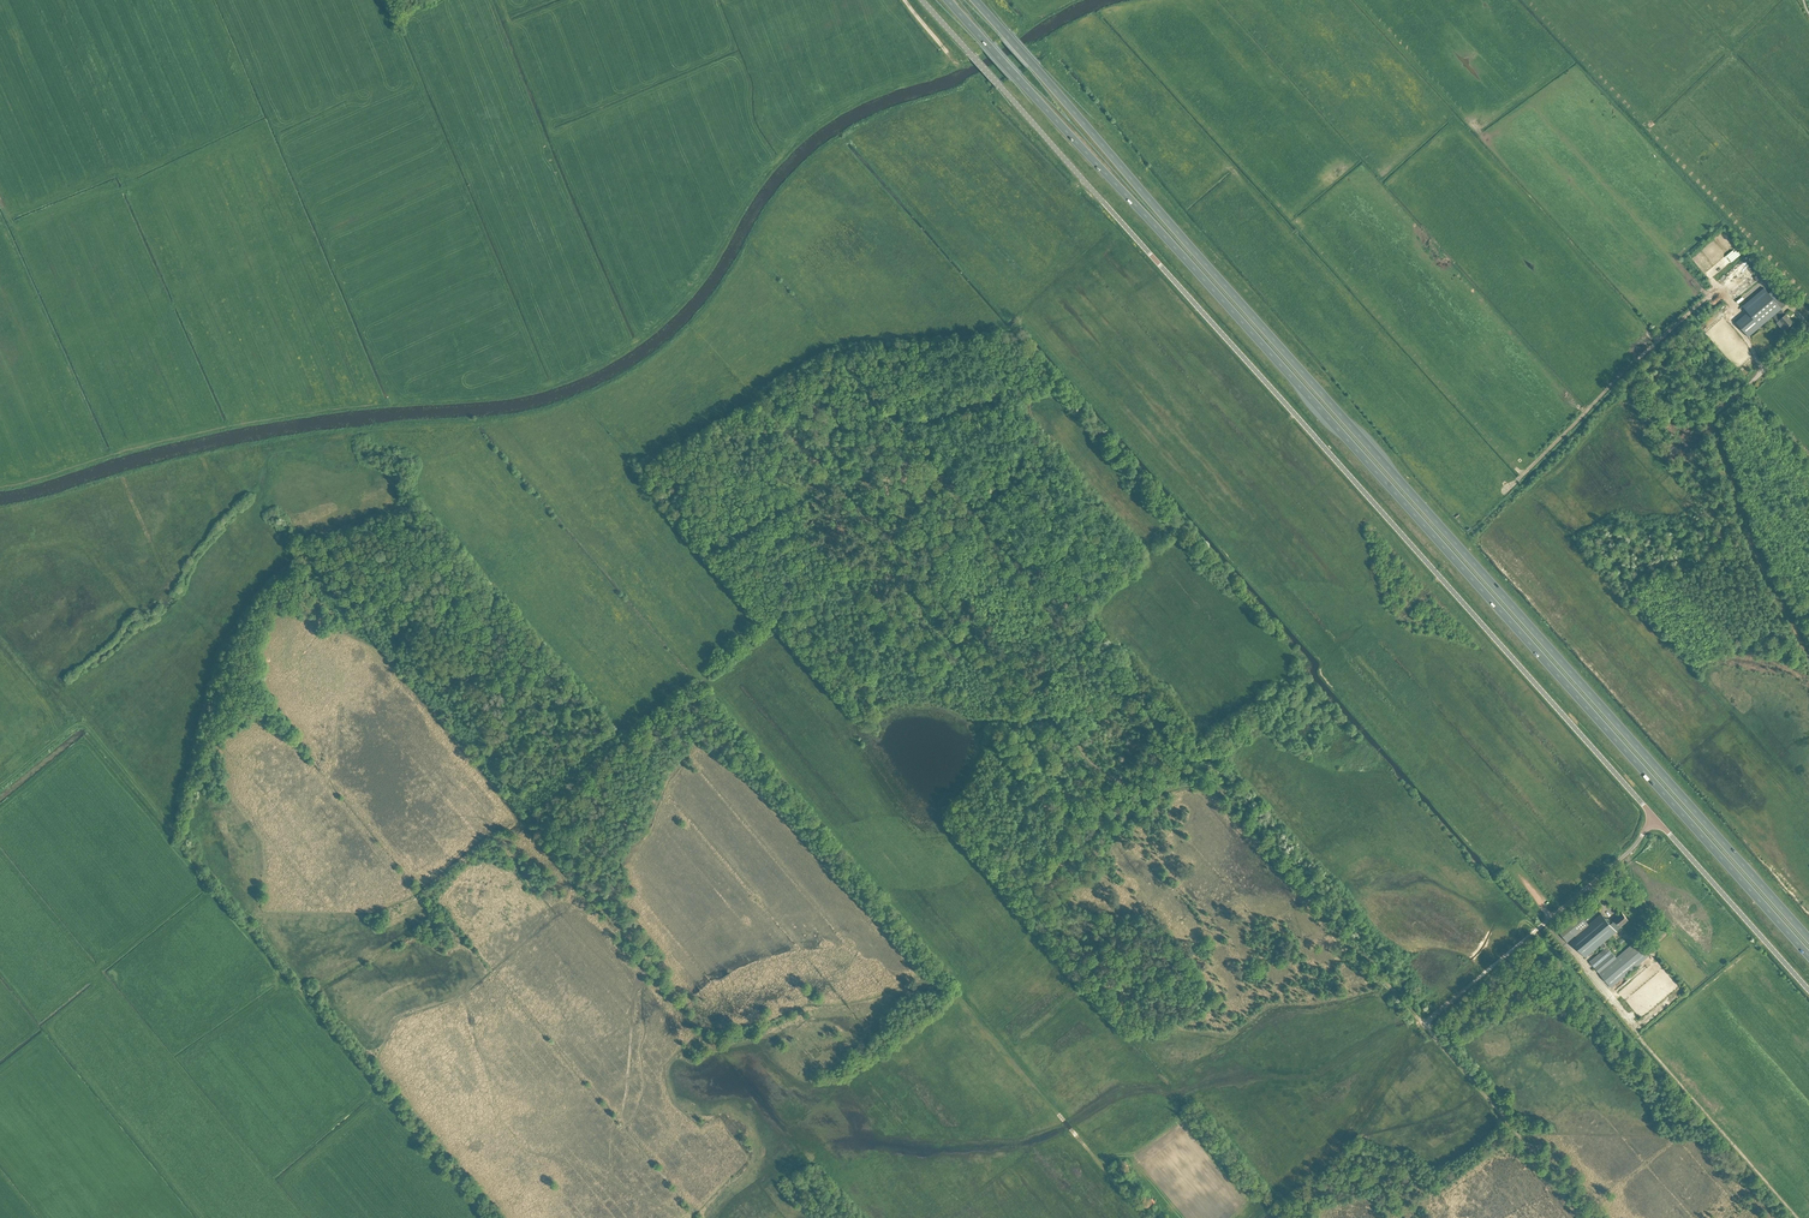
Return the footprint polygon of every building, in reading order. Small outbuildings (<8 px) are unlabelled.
[(1737,257),(1742,253),(1738,248),(1733,251),(1737,257)] [(1785,315),(1781,309),(1782,309),(1764,288),(1743,307),(1748,313),(1736,323),(1749,338),(1773,317),(1777,322),(1780,320),(1787,328),(1793,323),(1785,314),(1785,315)] [(1621,926),(1628,920),(1622,912),(1614,919),(1615,920),(1611,924),(1601,913),(1588,924),(1586,921),(1585,919),(1579,913),(1558,930),(1567,941),(1574,935),(1575,935),(1574,936),(1589,954),(1590,954),(1591,955),(1594,952),(1593,951),(1600,945),(1604,949),(1589,961),(1611,987),(1649,956),(1636,941),(1616,957),(1604,942),(1621,927),(1621,926)]
